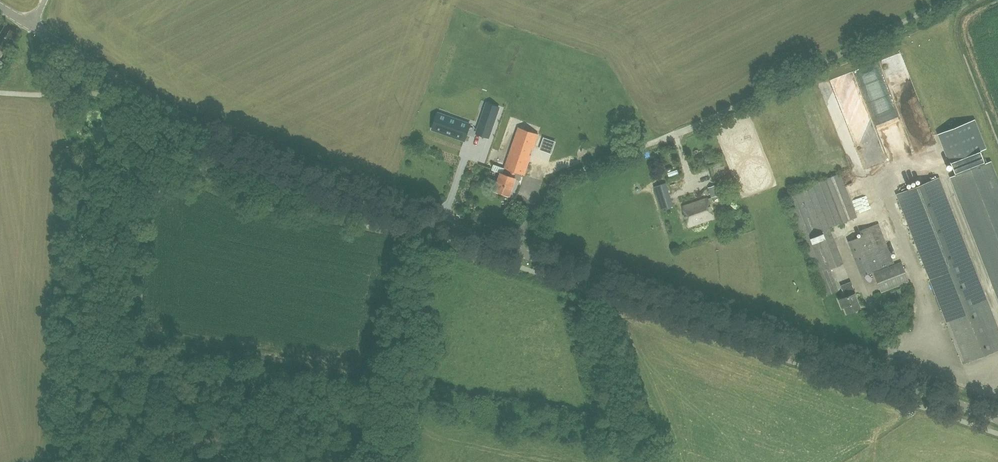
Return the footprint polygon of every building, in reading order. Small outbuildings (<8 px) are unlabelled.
[(4,51),(3,50),(15,33),(6,27),(0,36),(0,56),(1,55),(4,51)] [(902,87),(916,82),(910,65),(890,73),(903,108),(907,106),(906,101),(918,96),(916,91),(905,95),(902,87)] [(590,89),(586,101),(592,103),(596,91),(590,89)] [(480,122),(492,126),(496,115),(484,111),(480,122)] [(431,116),(428,126),(460,138),(465,123),(444,115),(442,120),(431,116)] [(975,120),(939,134),(950,163),(986,148),(975,120)] [(519,127),(505,169),(506,170),(505,174),(501,173),(495,191),(510,196),(516,179),(520,180),(522,174),(525,175),(531,155),(528,154),(531,148),(533,149),(538,134),(519,127)] [(550,151),(566,152),(568,137),(552,135),(550,151)] [(991,161),(950,177),(997,299),(997,179),(991,161)] [(834,226),(857,217),(840,174),(786,195),(825,296),(838,291),(830,269),(843,264),(829,228),(834,226)] [(970,258),(939,178),(896,195),(962,363),(997,350),(997,330),(970,258)] [(854,187),(861,183),(858,179),(851,182),(854,187)] [(666,183),(654,187),(661,210),(673,206),(666,183)] [(715,186),(708,188),(711,198),(718,196),(715,186)] [(714,218),(707,198),(682,206),(689,227),(714,218)] [(846,224),(838,228),(843,239),(851,235),(846,224)] [(878,224),(860,231),(861,236),(848,241),(862,276),(894,264),(878,224)] [(902,263),(874,274),(881,292),(909,282),(902,263)] [(850,274),(841,278),(843,284),(853,280),(850,274)] [(847,313),(860,307),(854,291),(855,291),(851,281),(841,285),(845,297),(839,299),(842,308),(845,307),(847,313)]
